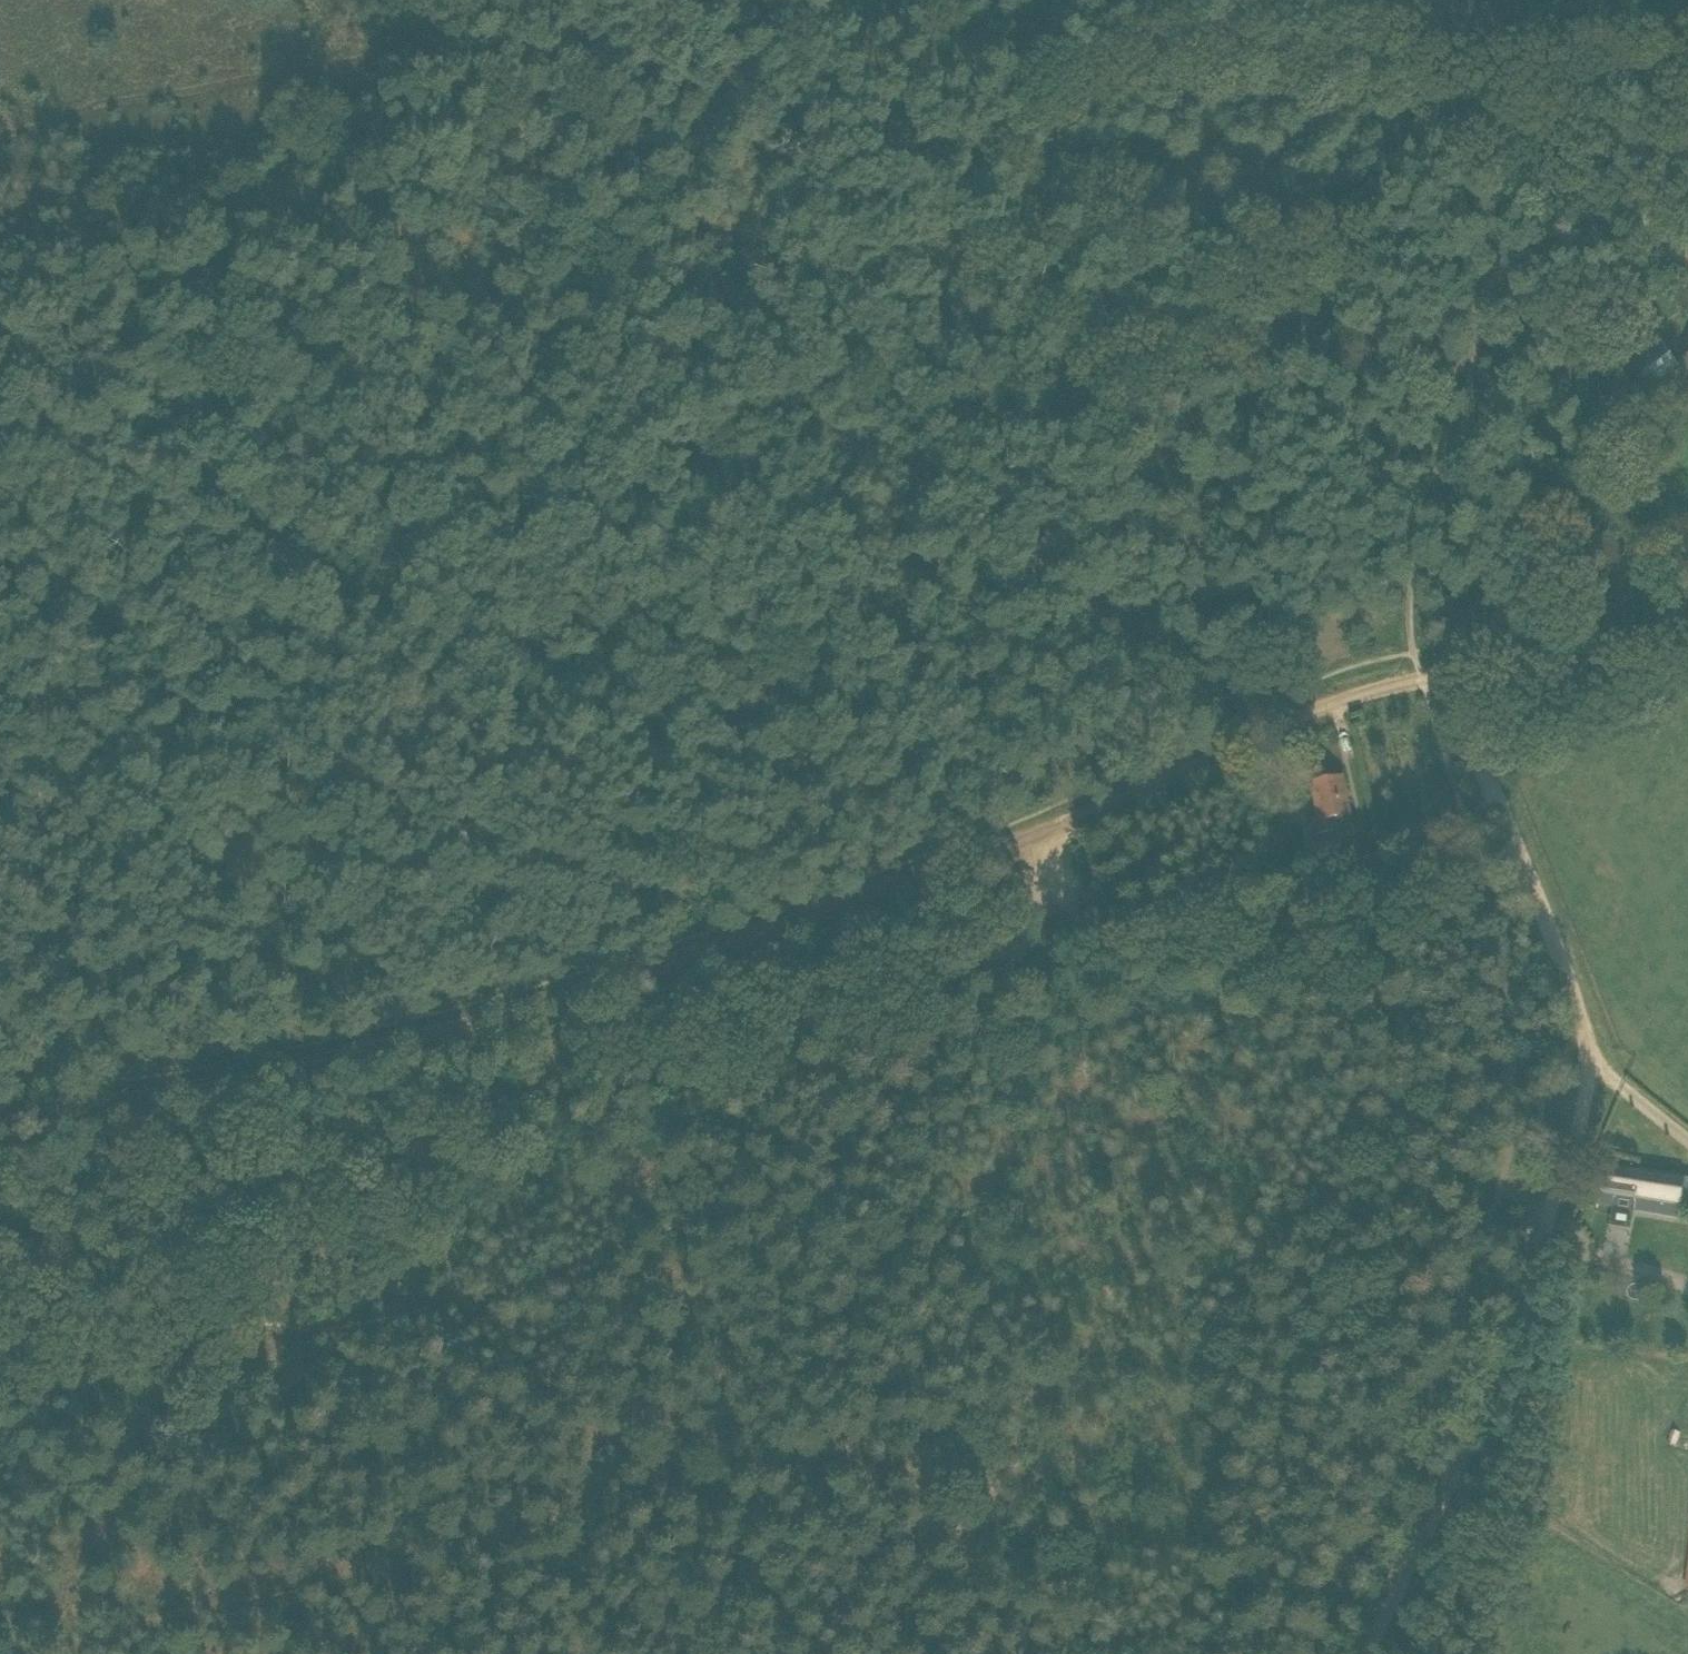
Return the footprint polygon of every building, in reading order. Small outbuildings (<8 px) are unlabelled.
[(1343,776),(1311,782),(1318,816),(1312,817),(1315,834),(1333,831),(1330,819),(1351,815),(1343,776)] [(1339,839),(1312,845),(1317,866),(1343,860),(1339,839)] [(1678,1216),(1680,1203),(1687,1203),(1687,1179),(1642,1171),(1603,1165),(1597,1202),(1614,1205),(1616,1195),(1634,1198),(1633,1208),(1678,1216)]
